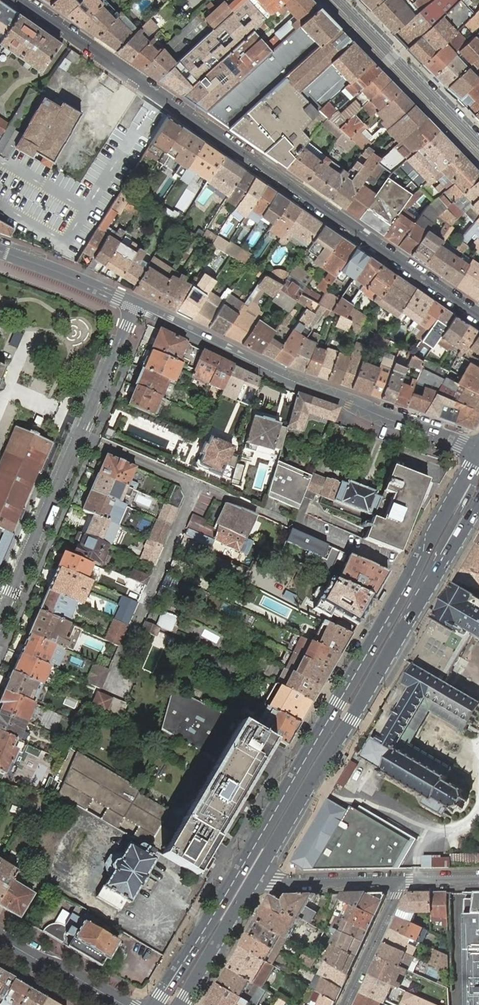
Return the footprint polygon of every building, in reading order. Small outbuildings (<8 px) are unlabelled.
[(64,13),(78,0),(52,0),(49,3),(64,13)] [(79,24),(102,0),(78,0),(64,13),(79,24)] [(96,35),(119,13),(106,0),(102,0),(79,24),(96,35)] [(213,28),(241,2),(244,0),(236,0),(229,6),(224,0),(204,18),(213,28)] [(284,0),(244,0),(241,2),(260,22),(261,21),(272,11),(284,0)] [(298,25),(318,7),(311,0),(284,0),(272,11),(277,16),(285,8),(293,16),(276,32),(283,39),(298,25)] [(370,10),(382,0),(361,0),(370,10)] [(370,10),(392,32),(432,0),(411,0),(403,3),(401,0),(382,0),(370,10)] [(392,32),(405,45),(422,63),(456,30),(463,24),(465,21),(473,14),(462,0),(432,0),(392,32)] [(0,1),(0,31),(1,31),(0,32),(0,41),(19,14),(0,1)] [(158,78),(181,94),(219,60),(234,46),(260,22),(241,2),(213,28),(177,61),(158,78)] [(318,7),(298,25),(317,45),(337,27),(318,7)] [(478,23),(478,8),(473,14),(465,21),(472,29),(478,23)] [(96,35),(117,50),(138,29),(134,25),(130,29),(119,18),(124,14),(121,11),(119,13),(96,35)] [(40,28),(19,14),(0,41),(0,43),(20,56),(40,28)] [(130,29),(134,25),(124,14),(119,18),(130,29)] [(117,50),(129,59),(151,37),(152,36),(149,33),(155,27),(148,19),(138,29),(117,50)] [(252,68),(280,42),(276,37),(266,45),(256,36),(266,26),(261,21),(260,22),(234,46),(219,60),(181,94),(205,111),(238,81),(252,68)] [(465,21),(463,24),(470,31),(472,29),(465,21)] [(317,45),(298,25),(283,39),(280,42),(252,68),(238,81),(205,111),(228,127),(317,45)] [(337,27),(317,45),(228,127),(285,167),(303,145),(307,141),(321,124),(327,117),(318,109),(326,102),(344,86),(371,62),(337,27)] [(41,71),(61,43),(40,28),(20,56),(41,71)] [(456,30),(422,63),(431,73),(433,75),(466,41),(456,30)] [(433,75),(445,87),(478,53),(478,41),(473,35),(466,41),(433,75)] [(142,67),(160,49),(158,47),(155,50),(150,43),(153,40),(151,37),(129,59),(142,67)] [(177,61),(163,47),(160,49),(142,67),(158,78),(177,61)] [(80,61),(82,57),(73,51),(69,58),(74,62),(75,59),(80,61)] [(445,87),(447,89),(457,97),(478,76),(478,53),(445,87)] [(379,70),(371,62),(344,86),(348,91),(331,107),(326,102),(318,109),(327,117),(335,111),(358,89),(379,70)] [(356,110),(362,105),(364,103),(389,80),(379,70),(358,89),(364,95),(359,100),(357,98),(338,114),(335,111),(327,117),(338,127),(356,110)] [(457,97),(455,98),(478,122),(478,76),(457,97)] [(375,112),(399,90),(389,80),(364,103),(374,113),(375,112)] [(30,88),(9,124),(1,136),(0,138),(0,155),(8,160),(16,147),(15,146),(22,135),(13,130),(36,92),(30,88)] [(380,122),(386,128),(412,104),(399,90),(375,112),(377,115),(384,109),(389,115),(383,121),(380,122)] [(49,166),(81,112),(63,102),(60,106),(44,97),(22,135),(15,146),(16,147),(49,166)] [(362,105),(371,116),(374,113),(364,103),(362,105)] [(397,143),(425,117),(412,104),(386,128),(385,130),(397,143)] [(377,115),(383,121),(389,115),(384,109),(377,115)] [(343,131),(349,136),(359,127),(352,120),(355,117),(359,113),(356,110),(338,127),(343,131)] [(1,136),(9,124),(0,118),(1,116),(0,115),(0,135),(1,136)] [(181,125),(167,116),(148,147),(144,152),(157,161),(161,155),(181,125)] [(338,137),(343,131),(338,127),(327,117),(321,124),(338,137)] [(359,127),(362,125),(362,124),(355,117),(352,120),(359,127)] [(377,161),(382,166),(395,156),(395,155),(395,149),(397,148),(407,157),(437,129),(425,117),(397,143),(377,160),(377,161)] [(203,141),(181,125),(161,155),(157,161),(163,165),(169,156),(181,164),(174,173),(179,176),(203,141)] [(363,149),(365,148),(370,143),(360,132),(364,127),(362,125),(359,127),(349,136),(354,141),(363,149)] [(407,157),(402,161),(415,176),(423,184),(458,151),(437,129),(407,157)] [(354,141),(349,136),(343,131),(338,137),(333,144),(339,149),(343,144),(348,148),(354,141)] [(203,141),(179,176),(186,181),(197,163),(205,168),(196,183),(202,187),(208,177),(223,155),(203,141)] [(318,149),(307,141),(303,145),(314,153),(318,149)] [(303,145),(285,167),(306,181),(325,155),(318,149),(314,153),(303,145)] [(377,160),(365,148),(363,149),(361,153),(367,157),(362,163),(356,159),(355,161),(368,173),(377,161),(377,160)] [(423,184),(420,186),(424,190),(433,199),(441,191),(446,187),(455,197),(460,194),(478,176),(478,173),(458,151),(423,184)] [(325,155),(306,181),(330,198),(345,175),(349,170),(343,167),(340,170),(328,162),(331,158),(325,154),(325,155)] [(216,199),(222,203),(228,194),(243,169),(223,155),(208,177),(223,187),(216,199)] [(163,165),(174,173),(181,164),(169,156),(163,165)] [(343,167),(331,158),(328,162),(340,170),(343,167)] [(330,198),(344,208),(359,186),(364,179),(365,178),(368,173),(355,161),(350,168),(353,170),(355,167),(358,170),(355,175),(355,174),(351,179),(345,175),(330,198)] [(382,167),(382,166),(377,161),(368,173),(374,177),(382,167)] [(232,202),(236,205),(238,201),(254,176),(243,169),(228,194),(235,199),(232,202)] [(420,186),(423,184),(415,176),(407,183),(392,171),(390,173),(383,183),(379,188),(373,197),(366,207),(358,217),(383,234),(390,224),(402,208),(412,193),(420,186)] [(374,177),(368,173),(365,178),(364,179),(370,182),(374,177)] [(237,218),(242,221),(247,214),(252,206),(266,185),(254,176),(238,201),(244,206),(237,218)] [(455,197),(444,207),(437,213),(450,224),(455,219),(458,215),(463,210),(470,203),(478,193),(478,176),(460,194),(455,197)] [(252,206),(261,213),(262,212),(275,191),(266,185),(252,206)] [(344,208),(358,217),(366,207),(373,197),(359,186),(344,208)] [(441,191),(433,199),(427,204),(417,218),(398,245),(410,253),(430,224),(437,213),(444,207),(455,197),(446,187),(441,191)] [(265,226),(268,229),(269,227),(288,200),(275,191),(262,212),(261,213),(260,216),(268,221),(265,226)] [(470,203),(463,210),(475,221),(478,216),(478,193),(470,203)] [(83,250),(93,257),(110,228),(107,226),(116,211),(120,213),(125,207),(128,201),(118,195),(83,250)] [(287,229),(300,208),(288,200),(269,227),(273,229),(277,223),(287,229)] [(139,209),(128,201),(125,207),(135,214),(139,209)] [(261,213),(252,206),(247,214),(250,217),(256,221),(260,216),(261,213)] [(287,229),(282,235),(304,250),(306,248),(323,224),(300,208),(287,229)] [(390,224),(383,234),(398,245),(417,218),(402,208),(390,224)] [(462,241),(465,243),(467,245),(475,234),(478,237),(472,248),(477,252),(478,253),(478,252),(478,216),(475,221),(463,235),(459,239),(462,241)] [(10,235),(14,228),(14,226),(13,226),(12,227),(0,220),(0,231),(10,235)] [(273,229),(282,235),(287,229),(277,223),(273,229)] [(323,260),(339,236),(323,224),(306,248),(323,260)] [(430,224),(410,253),(424,263),(445,231),(441,227),(439,230),(437,233),(431,229),(433,226),(430,224)] [(453,227),(450,224),(445,231),(424,263),(443,276),(465,243),(462,241),(454,252),(442,244),(453,227)] [(93,257),(103,263),(121,236),(125,230),(119,227),(115,232),(110,228),(93,257)] [(103,263),(120,274),(137,248),(138,246),(121,236),(103,263)] [(355,247),(339,236),(323,260),(322,261),(331,266),(317,287),(324,291),(326,289),(335,276),(355,247)] [(226,252),(247,264),(253,253),(232,242),(226,252)] [(465,243),(443,276),(455,285),(472,260),(463,254),(469,246),(467,245),(465,243)] [(353,278),(368,256),(355,247),(335,276),(341,280),(343,277),(346,273),(353,278)] [(120,274),(134,283),(148,264),(148,263),(140,257),(143,252),(137,248),(120,274)] [(341,295),(331,309),(336,312),(344,316),(351,307),(361,292),(380,264),(368,256),(353,278),(359,283),(356,286),(359,288),(348,303),(343,299),(344,297),(341,295)] [(152,258),(148,263),(148,264),(162,274),(166,267),(152,258)] [(455,285),(468,293),(478,275),(478,263),(472,259),(472,260),(455,285)] [(131,289),(154,300),(171,273),(173,271),(166,267),(162,274),(148,264),(134,283),(131,289)] [(379,297),(395,274),(380,264),(361,292),(375,302),(379,297)] [(294,265),(288,274),(305,286),(311,277),(294,265)] [(154,300),(175,310),(190,286),(192,283),(185,279),(187,275),(181,273),(178,276),(171,273),(154,300)] [(190,286),(175,310),(190,319),(205,297),(215,280),(204,273),(196,286),(192,283),(190,286)] [(350,282),(353,278),(346,273),(343,277),(350,282)] [(223,334),(241,343),(258,318),(262,312),(259,311),(259,309),(259,307),(258,306),(257,305),(256,304),(254,304),(252,304),(251,305),(249,304),(261,286),(274,295),(282,284),(265,274),(244,304),(223,334)] [(288,274),(282,284),(274,295),(271,299),(288,310),(296,298),(300,293),(305,286),(288,274)] [(400,311),(415,288),(395,274),(379,297),(375,302),(396,317),(400,311)] [(468,293),(478,301),(478,300),(478,275),(468,293)] [(190,319),(206,325),(228,294),(236,282),(230,278),(224,286),(225,286),(214,302),(205,297),(190,319)] [(359,283),(353,278),(350,282),(356,286),(359,283)] [(310,288),(305,286),(300,293),(312,299),(317,302),(322,295),(311,287),(310,288)] [(414,319),(407,328),(411,331),(417,322),(432,299),(415,288),(400,311),(396,317),(394,318),(397,320),(403,312),(414,319)] [(326,289),(317,302),(322,304),(326,307),(330,309),(331,309),(341,295),(342,293),(339,292),(336,296),(326,289)] [(312,299),(300,293),(296,298),(308,304),(312,299)] [(206,325),(223,334),(244,304),(241,302),(238,306),(229,299),(232,296),(228,294),(206,325)] [(241,302),(232,296),(229,299),(238,306),(241,302)] [(432,299),(417,322),(421,325),(417,333),(422,336),(442,307),(432,299)] [(315,313),(306,307),(302,314),(310,320),(308,322),(313,326),(314,325),(320,315),(326,307),(322,304),(315,313)] [(351,307),(344,316),(349,319),(359,325),(365,317),(351,307)] [(437,339),(438,337),(454,314),(442,307),(422,336),(421,337),(433,345),(436,341),(437,339)] [(291,331),(285,327),(292,315),(287,312),(281,321),(275,329),(260,351),(272,358),(291,331)] [(344,316),(336,312),(333,322),(346,327),(349,319),(344,316)] [(272,358),(286,364),(305,337),(313,326),(308,322),(310,320),(302,314),(298,320),(297,321),(291,331),(272,358)] [(448,350),(450,348),(466,324),(454,314),(438,337),(437,339),(436,341),(448,350)] [(298,320),(292,315),(285,327),(291,331),(297,321),(298,320)] [(244,344),(260,351),(275,329),(261,320),(258,318),(241,343),(244,344)] [(349,319),(346,327),(357,332),(360,325),(359,325),(349,319)] [(466,324),(450,348),(453,350),(456,346),(460,349),(458,353),(462,356),(478,332),(466,324)] [(286,364),(303,370),(314,345),(321,329),(318,327),(313,340),(305,337),(286,364)] [(184,342),(160,330),(156,340),(153,345),(151,351),(180,365),(181,365),(183,361),(179,360),(180,357),(182,353),(185,354),(187,350),(189,345),(184,342)] [(478,332),(462,356),(469,360),(477,365),(478,361),(478,360),(470,354),(473,350),(478,354),(478,332)] [(303,370),(315,375),(324,349),(314,345),(303,370)] [(315,375),(327,378),(337,351),(325,346),(324,349),(315,375)] [(327,378),(339,383),(352,348),(347,346),(344,354),(337,351),(327,378)] [(202,351),(195,347),(190,358),(189,360),(186,367),(194,370),(196,364),(202,351)] [(339,383),(350,386),(360,361),(362,357),(364,353),(359,351),(360,350),(352,347),(352,348),(339,383)] [(180,365),(151,351),(150,353),(149,356),(143,370),(167,380),(173,383),(179,368),(180,365)] [(219,359),(202,351),(196,364),(194,370),(191,376),(208,383),(219,359)] [(422,361),(410,353),(406,363),(419,368),(422,361)] [(369,393),(380,397),(394,361),(382,356),(380,364),(378,368),(369,393)] [(233,366),(219,359),(208,383),(208,384),(222,390),(233,366)] [(405,406),(423,412),(435,393),(445,376),(448,371),(438,366),(423,359),(422,361),(419,368),(415,381),(405,406)] [(477,365),(469,360),(456,381),(478,393),(478,366),(477,365)] [(350,386),(369,393),(378,368),(360,361),(350,386)] [(380,397),(392,401),(399,384),(401,377),(405,366),(394,361),(380,397)] [(259,378),(233,366),(222,390),(221,395),(234,400),(241,383),(255,389),(259,378)] [(167,380),(143,370),(142,371),(141,371),(138,377),(139,378),(138,381),(136,385),(135,387),(157,396),(160,389),(162,390),(163,390),(167,380)] [(456,381),(445,376),(435,393),(457,402),(478,410),(478,393),(456,381)] [(401,377),(399,384),(407,386),(409,379),(401,377)] [(392,401),(405,406),(415,381),(409,379),(407,386),(399,384),(392,401)] [(159,397),(157,396),(135,387),(135,388),(132,393),(127,405),(151,416),(154,417),(157,416),(160,408),(159,406),(158,405),(156,405),(158,399),(159,397)] [(423,412),(447,420),(457,402),(435,393),(423,412)] [(339,408),(299,394),(287,426),(301,431),(308,412),(335,422),(339,408)] [(478,417),(478,410),(457,402),(447,420),(470,428),(473,428),(478,417)] [(283,441),(286,429),(279,427),(279,425),(277,424),(273,423),(271,422),(252,417),(245,444),(243,450),(254,453),(255,447),(272,452),(272,451),(272,448),(280,451),(283,441)] [(16,428),(0,465),(0,528),(5,530),(10,532),(16,517),(21,519),(25,510),(20,508),(36,472),(41,474),(54,444),(37,437),(38,436),(28,432),(28,433),(16,428)] [(327,432),(321,430),(316,442),(322,444),(327,432)] [(233,448),(210,438),(207,445),(203,444),(201,449),(201,450),(199,453),(199,454),(200,455),(196,463),(199,469),(207,472),(219,477),(224,465),(225,465),(233,448)] [(135,468),(106,455),(105,458),(102,459),(100,463),(101,466),(98,474),(127,487),(135,468)] [(241,463),(235,461),(233,469),(239,471),(241,463)] [(311,476),(277,462),(276,466),(310,480),(311,476)] [(276,466),(267,497),(276,501),(298,510),(299,506),(303,497),(306,490),(310,480),(276,466)] [(364,539),(399,553),(404,541),(428,480),(400,469),(393,466),(383,492),(380,498),(373,517),(372,518),(370,523),(369,527),(368,530),(366,533),(364,539)] [(127,487),(98,474),(97,477),(96,478),(95,481),(94,482),(90,491),(113,501),(120,504),(125,492),(127,487)] [(311,475),(311,476),(310,480),(306,490),(315,493),(320,495),(322,497),(334,501),(373,517),(380,498),(374,495),(375,492),(365,488),(358,485),(347,481),(346,484),(340,482),(339,485),(326,480),(311,475)] [(167,504),(178,509),(183,497),(179,487),(175,485),(167,504)] [(315,493),(306,490),(303,497),(312,500),(315,493)] [(89,513),(94,516),(104,520),(116,526),(125,506),(120,504),(113,501),(90,491),(86,501),(84,505),(82,511),(89,513)] [(158,520),(171,526),(178,509),(167,504),(166,504),(158,520)] [(250,517),(252,513),(225,504),(218,518),(221,519),(218,526),(241,537),(243,538),(253,518),(250,517)] [(244,539),(256,514),(252,513),(250,517),(253,518),(243,538),(244,539)] [(204,520),(192,514),(186,528),(188,529),(214,540),(217,530),(214,529),(205,525),(207,521),(204,520)] [(85,536),(108,545),(115,529),(116,526),(104,520),(94,516),(85,536)] [(156,519),(147,539),(162,545),(166,537),(171,526),(158,520),(156,519)] [(252,542),(244,539),(243,538),(241,537),(218,526),(217,530),(214,540),(246,555),(252,542)] [(214,540),(188,529),(185,536),(211,547),(214,540)] [(315,571),(326,546),(326,545),(290,529),(280,555),(315,571)] [(14,535),(10,532),(5,530),(3,534),(0,540),(0,568),(14,535)] [(80,533),(79,533),(75,543),(79,545),(78,547),(77,546),(76,549),(74,554),(74,555),(99,565),(100,563),(101,564),(101,563),(105,565),(109,556),(105,554),(106,553),(104,553),(107,547),(108,545),(85,536),(80,533)] [(462,570),(478,575),(478,546),(477,545),(462,570)] [(340,552),(326,546),(315,571),(327,576),(329,577),(340,552)] [(139,559),(156,565),(159,557),(143,550),(139,559)] [(61,559),(57,568),(86,580),(87,577),(89,572),(92,565),(64,553),(63,555),(61,559)] [(373,597),(388,572),(349,555),(338,581),(373,597)] [(85,594),(91,582),(86,580),(57,568),(55,573),(54,575),(53,579),(52,581),(48,591),(75,603),(81,605),(85,596),(85,594)] [(454,583),(464,586),(478,590),(478,575),(462,570),(454,583)] [(130,579),(145,585),(148,577),(134,571),(130,579)] [(181,580),(169,575),(163,587),(176,593),(181,580)] [(357,625),(373,597),(338,581),(331,578),(325,590),(319,600),(317,603),(316,604),(314,608),(314,609),(328,617),(332,610),(348,620),(347,622),(353,626),(354,623),(357,625)] [(476,598),(477,597),(462,589),(464,586),(454,583),(432,621),(408,661),(408,662),(414,666),(403,685),(411,690),(399,711),(394,708),(390,715),(395,718),(382,739),(380,738),(378,741),(373,737),(372,737),(360,757),(361,758),(367,761),(380,769),(384,772),(396,752),(398,748),(448,777),(449,777),(451,778),(453,773),(451,772),(452,770),(451,770),(445,766),(409,745),(415,735),(419,729),(421,725),(424,720),(430,710),(458,726),(457,728),(458,729),(459,727),(464,730),(463,732),(464,732),(466,729),(469,725),(471,725),(478,712),(478,703),(445,683),(452,672),(451,671),(456,663),(460,657),(465,648),(466,648),(474,634),(475,636),(478,638),(478,600),(476,598)] [(163,587),(161,586),(157,594),(172,601),(176,593),(163,587)] [(48,591),(38,611),(66,623),(75,603),(48,591)] [(114,619),(128,625),(133,613),(120,607),(114,619)] [(54,645),(64,649),(68,641),(74,627),(68,624),(66,623),(38,611),(32,627),(30,630),(29,634),(53,645),(54,645)] [(178,617),(164,611),(160,620),(174,625),(178,617)] [(185,620),(178,617),(174,625),(178,626),(179,623),(183,625),(185,620)] [(105,640),(119,646),(128,625),(114,619),(105,640)] [(160,628),(146,621),(142,630),(155,637),(158,631),(160,628)] [(352,634),(323,621),(321,624),(319,629),(316,634),(315,638),(313,643),(318,645),(340,655),(352,634)] [(206,628),(202,635),(219,644),(222,637),(206,628)] [(24,645),(20,654),(47,665),(49,661),(51,657),(48,656),(48,655),(52,654),(54,649),(53,646),(53,645),(29,634),(24,645)] [(185,643),(184,647),(191,650),(194,644),(186,641),(185,643)] [(330,671),(340,655),(318,645),(313,643),(311,642),(305,653),(303,658),(330,671)] [(321,687),(330,671),(303,658),(301,656),(298,655),(296,654),(294,653),(286,669),(290,671),(292,672),(293,673),(295,673),(321,687)] [(37,683),(41,684),(42,681),(45,680),(45,678),(47,673),(48,672),(47,669),(49,666),(47,665),(20,654),(19,655),(17,659),(12,672),(37,683)] [(88,683),(100,689),(103,683),(106,675),(109,669),(97,664),(94,670),(91,678),(90,678),(88,683)] [(8,682),(4,690),(26,700),(30,690),(32,691),(33,691),(37,683),(12,672),(11,671),(9,677),(8,679),(9,679),(8,682)] [(312,702),(321,687),(295,673),(293,673),(285,688),(312,702)] [(269,708),(282,686),(281,686),(276,683),(274,686),(265,702),(263,705),(266,707),(269,708)] [(269,708),(300,724),(312,702),(285,688),(282,686),(269,708)] [(274,743),(275,742),(254,730),(240,721),(173,689),(159,737),(201,759),(170,811),(183,819),(218,839),(234,811),(241,798),(258,770),(274,743)] [(25,721),(26,718),(29,717),(30,715),(32,711),(32,709),(32,706),(33,703),(30,702),(26,700),(4,690),(0,699),(0,711),(25,721)] [(98,692),(92,707),(106,712),(112,698),(99,692),(98,692)] [(112,698),(106,712),(121,719),(127,704),(112,698)] [(276,739),(287,746),(300,724),(269,708),(266,707),(264,711),(261,716),(266,719),(262,727),(257,724),(257,725),(254,730),(275,742),(276,739)] [(25,721),(0,711),(0,732),(15,739),(17,740),(26,744),(27,744),(30,737),(28,736),(22,733),(24,730),(24,727),(23,725),(25,721)] [(261,716),(257,724),(262,727),(266,719),(261,716)] [(0,732),(0,773),(4,775),(5,773),(9,762),(10,763),(11,763),(12,763),(12,762),(13,762),(13,761),(16,755),(17,751),(21,753),(26,744),(17,740),(15,739),(0,732)] [(216,841),(218,839),(183,819),(170,811),(138,793),(140,789),(76,752),(68,747),(65,751),(62,759),(53,780),(50,789),(55,792),(58,794),(59,795),(62,796),(75,804),(86,811),(101,819),(117,829),(132,838),(149,847),(162,855),(196,875),(201,867),(208,854),(216,841)] [(384,772),(380,769),(377,775),(383,779),(386,774),(390,776),(388,779),(390,780),(392,777),(397,780),(395,783),(397,784),(399,782),(404,785),(402,787),(404,789),(406,786),(411,789),(409,792),(411,793),(413,790),(418,793),(416,796),(418,797),(420,794),(425,797),(421,804),(443,817),(448,809),(445,807),(445,806),(450,809),(450,812),(452,812),(453,809),(454,809),(455,809),(456,808),(457,808),(458,808),(458,807),(460,810),(462,809),(460,806),(461,805),(462,804),(462,803),(463,802),(463,801),(466,802),(466,799),(463,799),(463,798),(463,797),(463,796),(463,795),(463,794),(462,794),(462,793),(464,791),(463,789),(460,791),(459,790),(458,790),(458,789),(457,789),(456,788),(457,786),(455,784),(454,787),(446,783),(448,780),(447,779),(448,777),(398,748),(396,752),(384,772)] [(351,762),(339,783),(354,792),(367,771),(351,762)] [(70,812),(75,804),(62,796),(57,804),(70,812)] [(241,798),(234,811),(241,815),(242,814),(248,803),(248,802),(241,798)] [(349,811),(327,799),(301,844),(291,863),(303,870),(395,869),(411,842),(351,807),(349,811)] [(146,875),(156,859),(129,843),(122,855),(119,860),(114,861),(111,865),(112,870),(113,870),(110,875),(104,886),(103,885),(102,887),(96,897),(120,911),(126,900),(130,903),(140,886),(141,887),(148,876),(146,875)] [(216,859),(208,854),(201,867),(208,871),(209,870),(216,859)] [(423,868),(450,868),(450,859),(439,859),(439,856),(432,856),(423,856),(423,868)] [(450,859),(450,868),(478,867),(478,858),(450,859)] [(17,870),(0,860),(0,898),(11,880),(13,877),(17,870)] [(38,888),(41,883),(27,875),(24,880),(38,888)] [(19,918),(34,894),(18,885),(20,882),(13,877),(11,880),(0,898),(0,906),(19,918)] [(476,892),(475,904),(464,904),(465,914),(464,914),(465,1004),(478,1004),(478,892),(476,892)] [(431,912),(431,893),(407,893),(407,894),(400,909),(397,916),(411,923),(412,912),(431,912)] [(448,921),(448,893),(431,893),(431,912),(431,921),(448,921)] [(342,894),(333,895),(326,910),(333,913),(339,900),(342,894)] [(366,894),(342,894),(339,900),(345,903),(351,906),(359,909),(366,894)] [(384,894),(366,894),(359,909),(376,917),(386,896),(384,894)] [(271,896),(265,906),(284,917),(287,912),(300,919),(300,918),(304,920),(310,924),(316,913),(307,908),(312,900),(314,902),(319,895),(271,896)] [(351,906),(345,903),(344,907),(346,908),(344,910),(349,913),(345,920),(369,932),(376,917),(359,909),(351,906)] [(284,917),(265,906),(256,921),(287,939),(288,940),(298,923),(301,925),(304,920),(300,918),(300,919),(287,912),(284,917)] [(100,966),(105,969),(108,965),(109,965),(110,965),(111,965),(112,964),(112,963),(113,963),(113,962),(115,959),(117,955),(120,951),(122,948),(123,945),(118,942),(110,937),(115,927),(89,912),(87,915),(83,921),(76,916),(75,917),(74,919),(70,927),(68,928),(63,925),(59,924),(55,924),(52,924),(48,925),(46,926),(44,928),(42,929),(41,931),(62,943),(62,944),(67,947),(100,966)] [(338,917),(332,915),(327,925),(332,928),(338,917)] [(397,916),(390,930),(411,939),(417,942),(424,929),(411,923),(397,916)] [(341,919),(338,917),(332,928),(333,929),(340,932),(364,943),(369,932),(345,920),(341,919)] [(287,939),(256,921),(249,934),(279,952),(287,939)] [(357,958),(364,943),(340,932),(333,929),(331,933),(337,935),(331,945),(357,958)] [(390,930),(384,943),(407,954),(413,956),(417,948),(408,944),(411,939),(390,930)] [(279,952),(249,934),(241,947),(274,966),(281,954),(279,952)] [(438,951),(449,956),(448,939),(441,936),(438,951)] [(408,944),(417,948),(419,943),(417,942),(411,939),(408,944)] [(384,943),(378,957),(401,967),(407,970),(409,965),(410,966),(414,957),(413,956),(407,954),(384,943)] [(349,976),(357,958),(331,945),(324,961),(327,963),(329,964),(349,976)] [(274,966),(241,947),(228,968),(251,981),(259,987),(261,988),(263,984),(271,971),(274,966)] [(317,957),(313,955),(306,950),(299,961),(310,968),(317,957)] [(429,964),(433,966),(438,951),(434,950),(429,964)] [(433,966),(449,973),(449,956),(438,951),(433,966)] [(406,974),(408,971),(407,970),(401,967),(378,957),(369,975),(393,986),(399,989),(401,985),(401,984),(396,982),(401,972),(406,974)] [(343,989),(349,976),(329,964),(325,972),(322,977),(343,989)] [(251,981),(228,968),(219,985),(241,998),(250,1003),(259,987),(251,981)] [(0,971),(0,1002),(14,979),(0,971)] [(336,1003),(343,989),(322,977),(317,974),(310,988),(317,991),(336,1003)] [(369,975),(361,993),(381,1003),(385,1004),(393,986),(369,975)] [(14,979),(0,1002),(0,1004),(20,1004),(29,988),(14,979)] [(404,979),(401,984),(401,985),(399,989),(402,990),(404,991),(406,992),(425,1000),(435,1004),(449,1004),(449,999),(404,979)] [(219,985),(207,1004),(249,1004),(250,1003),(241,998),(219,985)] [(29,988),(20,1004),(41,1004),(45,997),(29,988)] [(336,1003),(317,991),(311,1001),(309,1004),(335,1004),(336,1003)] [(408,1004),(435,1004),(425,1000),(406,992),(403,998),(401,1002),(406,1004),(408,1004)] [(356,1004),(360,1004),(386,1004),(385,1004),(381,1003),(361,993),(356,1004)] [(279,998),(274,995),(270,1001),(276,1004),(279,998)]
